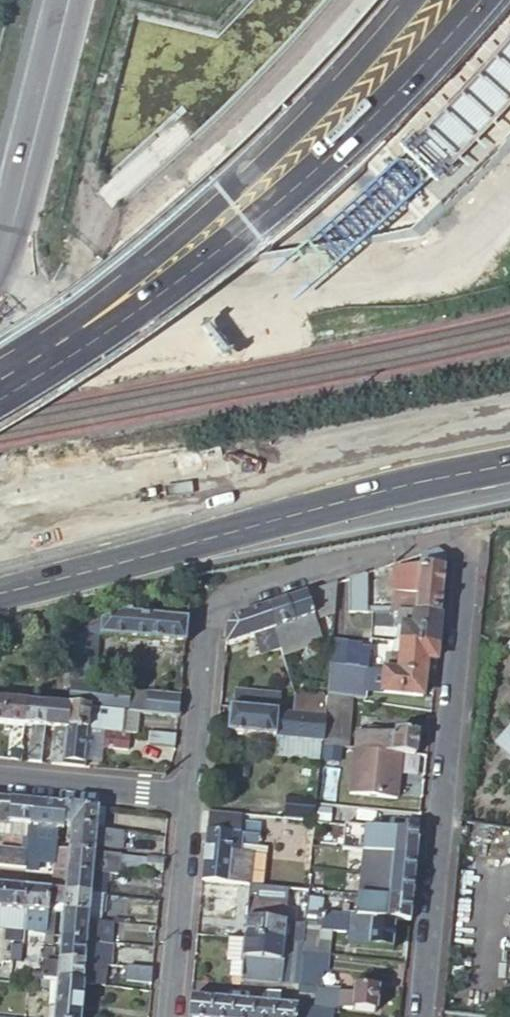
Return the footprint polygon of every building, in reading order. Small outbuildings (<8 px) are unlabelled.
[(414,614),(441,612),(446,556),(437,550),(421,555),(419,569),(396,571),(392,604),(415,602),(414,614)] [(364,575),(348,581),(347,600),(347,615),(363,616),(364,575)] [(335,611),(337,584),(265,608),(272,629),(313,615),(315,617),(335,611)] [(392,604),(391,615),(402,614),(414,614),(415,602),(392,604)] [(129,617),(129,613),(104,621),(102,640),(128,643),(128,644),(185,649),(189,610),(166,608),(162,610),(161,620),(129,617)] [(272,629),(265,608),(233,619),(227,627),(226,644),(252,635),(272,629)] [(401,643),(437,647),(441,612),(414,614),(413,630),(402,629),(401,643)] [(402,629),(413,630),(414,614),(402,614),(400,629),(402,629)] [(313,615),(272,629),(278,648),(280,655),(321,642),(315,617),(313,615)] [(272,629),(252,635),(258,654),(278,648),(272,629)] [(331,643),(331,651),(329,667),(344,669),(346,644),(331,643)] [(398,674),(424,677),(426,660),(435,661),(437,647),(401,643),(398,674)] [(70,670),(95,673),(99,647),(73,644),(70,670)] [(344,669),(367,671),(369,652),(359,651),(359,646),(346,644),(344,669)] [(344,669),(329,667),(326,696),(351,699),(364,700),(367,671),(344,669)] [(69,683),(94,686),(95,673),(70,670),(69,683)] [(398,674),(384,673),(382,692),(422,696),(424,677),(398,674)] [(123,713),(178,719),(180,698),(146,694),(130,703),(131,691),(94,686),(69,683),(66,707),(99,710),(123,713)] [(235,691),(233,708),(280,712),(281,695),(235,691)] [(326,700),(325,716),(323,729),(322,743),(321,746),(346,748),(351,699),(326,696),(326,700)] [(292,713),(325,716),(326,700),(309,698),(293,697),(292,713)] [(23,702),(0,700),(0,724),(9,725),(21,726),(23,702)] [(43,729),(46,705),(23,702),(21,726),(28,727),(30,728),(43,729)] [(64,730),(66,707),(46,705),(43,729),(54,731),(52,756),(60,757),(64,730)] [(99,710),(66,707),(64,730),(88,733),(96,734),(96,732),(99,710)] [(323,729),(325,716),(292,713),(280,712),(233,708),(229,707),(226,734),(322,743),(323,729)] [(120,735),(123,713),(99,710),(96,732),(120,735)] [(43,729),(30,728),(26,762),(39,763),(43,729)] [(355,749),(401,754),(415,755),(417,733),(375,729),(374,745),(355,743),(355,749)] [(88,733),(64,730),(60,757),(60,760),(84,763),(88,733)] [(175,753),(176,740),(162,739),(161,745),(156,744),(155,752),(175,753)] [(355,749),(353,749),(349,795),(397,799),(401,754),(355,749)] [(51,765),(60,766),(60,760),(60,757),(52,756),(51,765)] [(9,801),(0,800),(0,822),(7,822),(9,801)] [(31,803),(9,801),(7,822),(8,822),(17,823),(29,825),(31,803)] [(314,822),(316,804),(287,802),(286,819),(314,822)] [(29,825),(48,827),(50,805),(31,803),(29,825)] [(48,827),(55,828),(62,829),(64,807),(50,805),(48,827)] [(62,829),(71,830),(71,828),(96,831),(98,810),(64,807),(62,829)] [(105,811),(98,810),(96,831),(103,832),(105,811)] [(240,815),(209,812),(207,830),(238,833),(240,815)] [(7,822),(0,822),(0,836),(28,838),(29,825),(17,823),(8,822),(7,822)] [(419,834),(344,826),(342,851),(363,853),(392,855),(417,858),(419,834)] [(69,850),(94,853),(94,847),(106,848),(108,832),(103,832),(96,831),(71,828),(71,830),(69,850)] [(238,833),(207,830),(202,881),(227,883),(230,852),(241,853),(242,846),(257,847),(258,835),(238,833)] [(122,834),(108,832),(106,848),(120,849),(122,834)] [(27,853),(0,850),(0,868),(14,869),(25,870),(27,853)] [(66,871),(92,873),(94,853),(69,850),(66,871)] [(118,855),(94,853),(92,873),(106,875),(116,876),(118,855)] [(392,855),(363,853),(361,876),(373,877),(414,881),(417,858),(392,855)] [(162,871),(163,859),(146,858),(145,869),(162,871)] [(0,868),(0,879),(13,880),(14,869),(0,868)] [(64,891),(90,894),(92,873),(66,871),(64,891)] [(106,875),(92,873),(90,894),(103,895),(104,895),(106,875)] [(370,897),(412,903),(414,881),(373,877),(361,876),(359,896),(367,897),(370,897)] [(248,885),(244,919),(267,921),(268,909),(269,909),(271,888),(248,885)] [(25,889),(4,887),(3,911),(24,913),(25,889)] [(50,891),(25,889),(24,913),(23,925),(23,931),(45,933),(46,929),(47,915),(48,905),(50,891)] [(50,891),(48,905),(54,906),(63,907),(62,913),(88,915),(88,908),(90,894),(64,891),(64,893),(50,891)] [(88,908),(88,915),(101,914),(103,895),(90,894),(88,908)] [(396,921),(410,923),(412,903),(370,897),(367,897),(359,896),(357,917),(364,918),(396,921)] [(48,905),(47,915),(46,929),(53,930),(54,926),(52,926),(54,906),(48,905)] [(282,939),(303,941),(303,939),(304,932),(283,930),(284,911),(269,909),(268,909),(267,921),(244,919),(243,938),(281,942),(282,939)] [(23,925),(24,913),(3,911),(2,929),(23,931),(23,925)] [(305,912),(304,932),(303,939),(327,941),(329,930),(350,932),(349,940),(356,944),(392,949),(396,921),(364,918),(357,917),(305,912)] [(85,942),(87,919),(62,917),(59,940),(85,942)] [(112,922),(87,919),(85,942),(110,945),(112,922)] [(243,938),(229,937),(227,961),(229,961),(240,962),(241,957),(243,938)] [(302,950),(303,941),(282,939),(281,942),(243,938),(241,957),(279,961),(280,948),(302,950)] [(59,940),(57,960),(83,963),(85,942),(59,940)] [(110,945),(85,942),(83,963),(102,965),(108,965),(110,945)] [(331,955),(302,951),(300,968),(322,970),(329,971),(331,955)] [(279,961),(241,957),(240,962),(239,978),(277,982),(279,961)] [(41,966),(39,981),(55,983),(56,980),(81,982),(83,963),(57,960),(56,968),(41,966)] [(240,962),(229,961),(228,978),(239,978),(240,962)] [(102,965),(83,963),(81,982),(82,982),(100,985),(102,965)] [(126,967),(125,980),(150,984),(152,969),(126,967)] [(300,968),(296,1007),(296,1010),(333,1014),(333,1009),(333,1008),(335,989),(320,988),(322,970),(300,968)] [(82,982),(81,982),(56,980),(55,983),(39,981),(39,989),(48,990),(47,1008),(53,1008),(52,1016),(79,1016),(82,982)] [(335,989),(333,1008),(378,1013),(381,991),(357,988),(356,992),(335,989)] [(191,995),(189,1016),(211,1016),(213,997),(191,995)] [(213,997),(211,1016),(231,1016),(233,1000),(213,997)] [(233,1000),(231,1016),(253,1016),(255,1002),(233,1000)] [(275,1004),(255,1002),(253,1016),(274,1016),(275,1004)] [(296,1010),(296,1007),(275,1004),(274,1016),(296,1016),(296,1010)]
